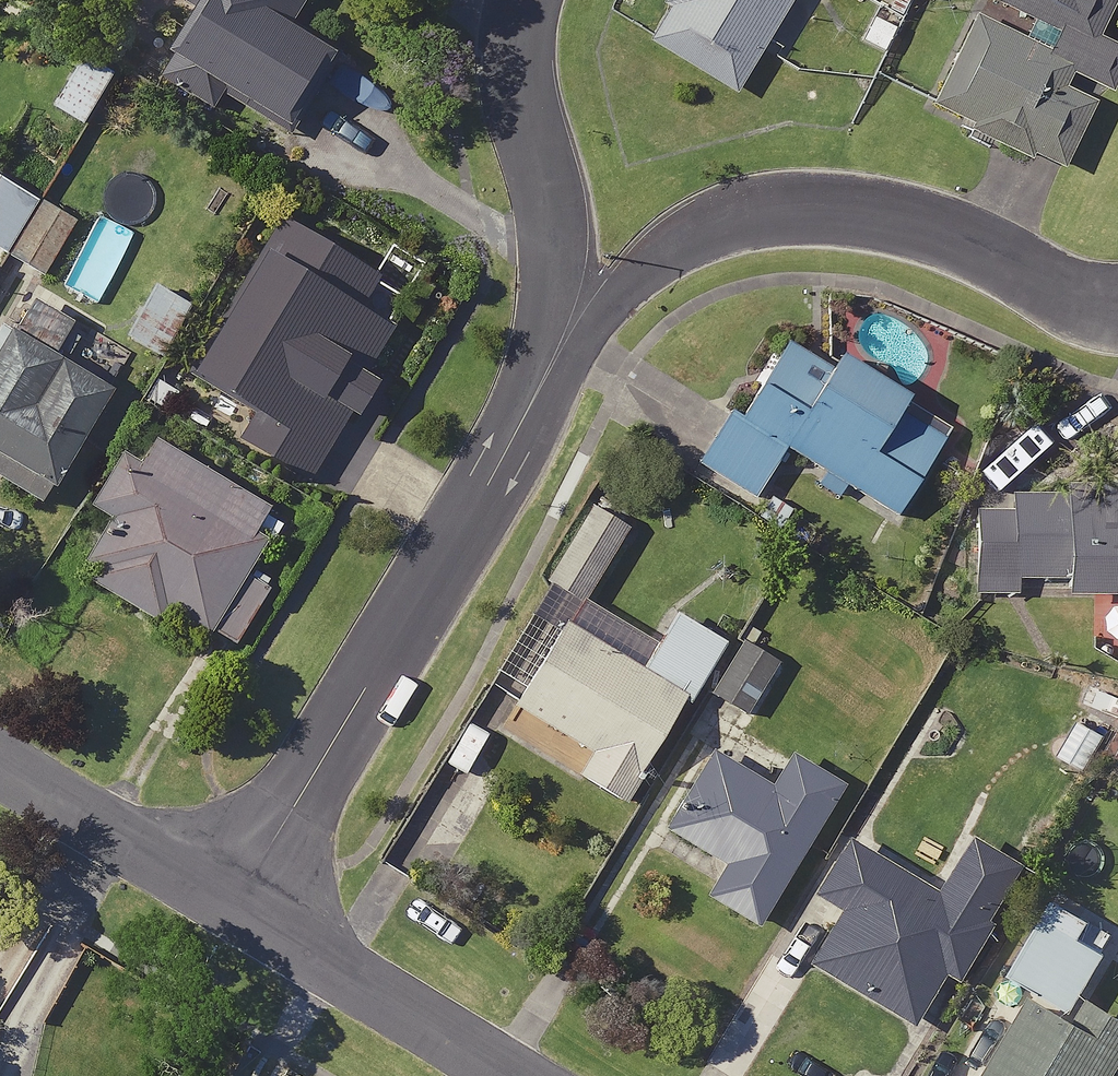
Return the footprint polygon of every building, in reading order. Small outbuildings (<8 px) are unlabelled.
[(312,106),(361,136),(390,88),(341,58),(296,30),(315,0),(191,0),(179,19),(197,30),(165,82),(219,115),(230,97),(293,136),(312,106)] [(644,37),(741,98),(803,0),(667,0),(644,37)] [(999,20),(1055,49),(1050,58),(987,26),(942,115),(1065,176),(1117,71),(1117,58),(1094,46),(1117,0),(1009,0),(999,20)] [(118,79),(86,60),(56,112),(89,130),(118,79)] [(0,179),(0,253),(11,260),(44,205),(0,179)] [(249,446),(345,501),(377,444),(401,401),(367,381),(413,300),(287,228),(197,384),(263,422),(249,446)] [(193,314),(156,292),(130,337),(167,359),(193,314)] [(39,311),(0,375),(0,475),(49,504),(112,400),(56,366),(76,333),(39,311)] [(793,456),(822,474),(816,483),(847,503),(853,494),(901,525),(957,438),(848,368),(842,378),(796,348),(749,420),(735,411),(701,464),(763,503),(793,456)] [(100,578),(93,591),(168,633),(173,625),(208,645),(214,636),(240,651),(278,585),(259,574),(288,523),(143,440),(100,515),(116,524),(89,571),(100,578)] [(979,511),(984,592),(1076,586),(1078,610),(1117,607),(1117,502),(979,511)] [(638,532),(598,507),(549,586),(589,611),(638,532)] [(728,647),(679,617),(644,675),(573,632),(510,735),(630,808),(728,647)] [(781,664),(750,646),(717,703),(748,721),(781,664)] [(1111,742),(1084,724),(1063,757),(1089,775),(1111,742)] [(842,794),(797,766),(777,799),(716,762),(669,837),(733,876),(715,906),(757,931),(842,794)] [(888,856),(881,868),(848,849),(819,901),(840,914),(809,969),(918,1031),(945,983),(961,992),(1027,876),(967,842),(935,898),(910,884),(917,872),(888,856)] [(1062,895),(1014,982),(1080,1019),(1117,950),(1117,926),(1062,895)] [(998,1075),(1117,1075),(1117,1058),(1038,1010),(998,1075)]
